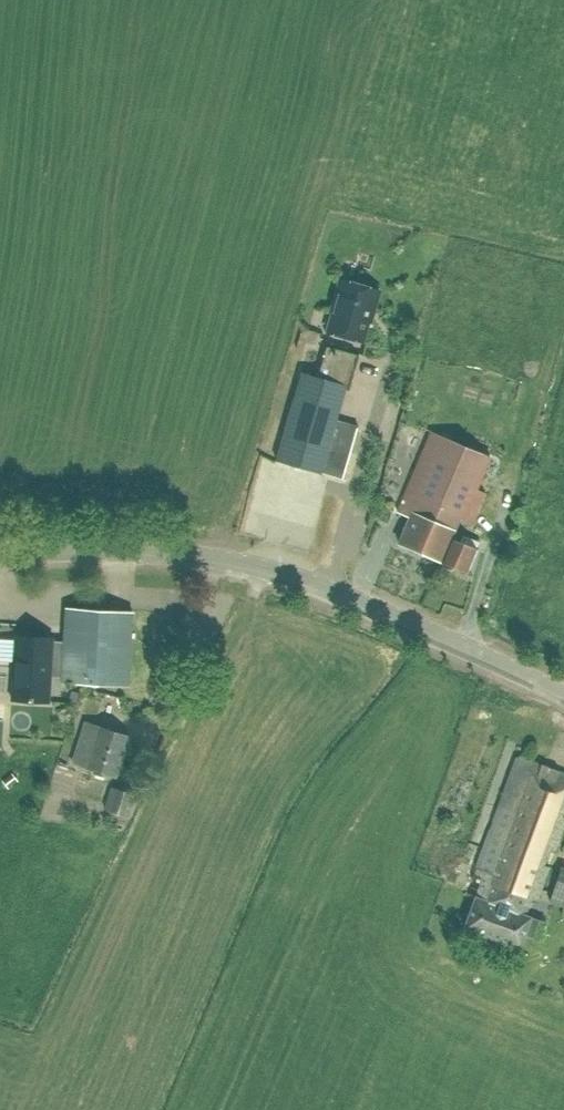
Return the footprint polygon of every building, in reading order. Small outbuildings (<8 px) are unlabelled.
[(327,331),(361,341),(370,309),(373,309),(378,290),(340,279),(330,312),(333,312),(327,331)] [(275,459),(320,472),(321,469),(343,475),(357,427),(334,420),(353,355),(326,347),(318,376),(301,372),(275,459)] [(470,523),(483,492),(476,489),(490,456),(430,431),(396,511),(409,517),(398,543),(466,572),(476,548),(474,547),(478,537),(463,531),(459,540),(450,536),(458,517),(470,523)] [(128,594),(126,603),(151,610),(154,601),(128,594)] [(127,687),(132,611),(65,607),(63,641),(51,641),(52,638),(14,636),(10,699),(48,701),(50,677),(60,677),(60,683),(127,687)] [(115,775),(128,736),(84,722),(71,761),(115,775)] [(563,827),(563,775),(517,758),(472,881),(481,884),(464,928),(518,948),(530,917),(524,915),(529,902),(536,904),(563,827)] [(129,817),(136,794),(110,785),(103,809),(129,817)] [(554,868),(541,903),(563,911),(563,872),(554,868)]
